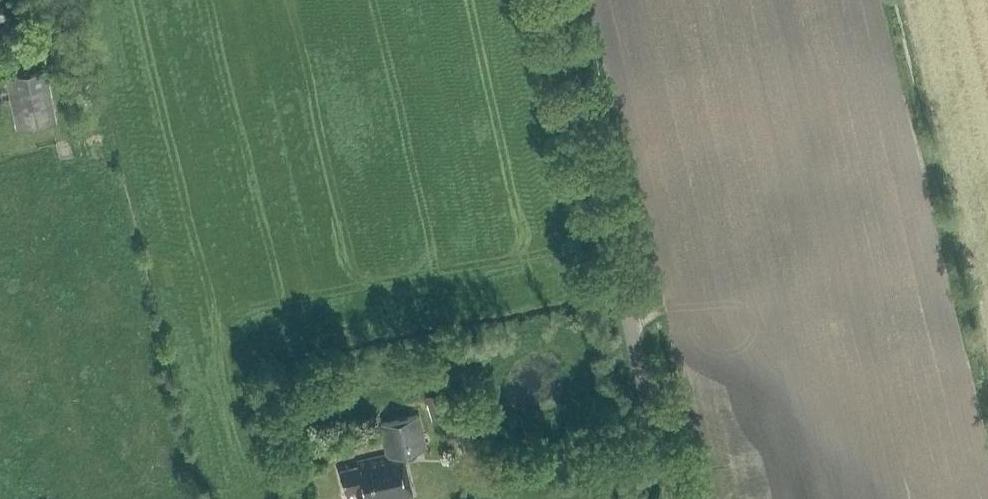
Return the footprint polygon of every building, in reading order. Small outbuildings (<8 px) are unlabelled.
[(57,121),(46,69),(5,78),(16,129),(57,121)] [(426,395),(433,423),(449,418),(442,391),(426,395)] [(426,449),(418,416),(380,425),(387,455),(357,462),(358,468),(340,472),(345,493),(356,491),(358,498),(394,498),(412,495),(402,454),(426,449)]
